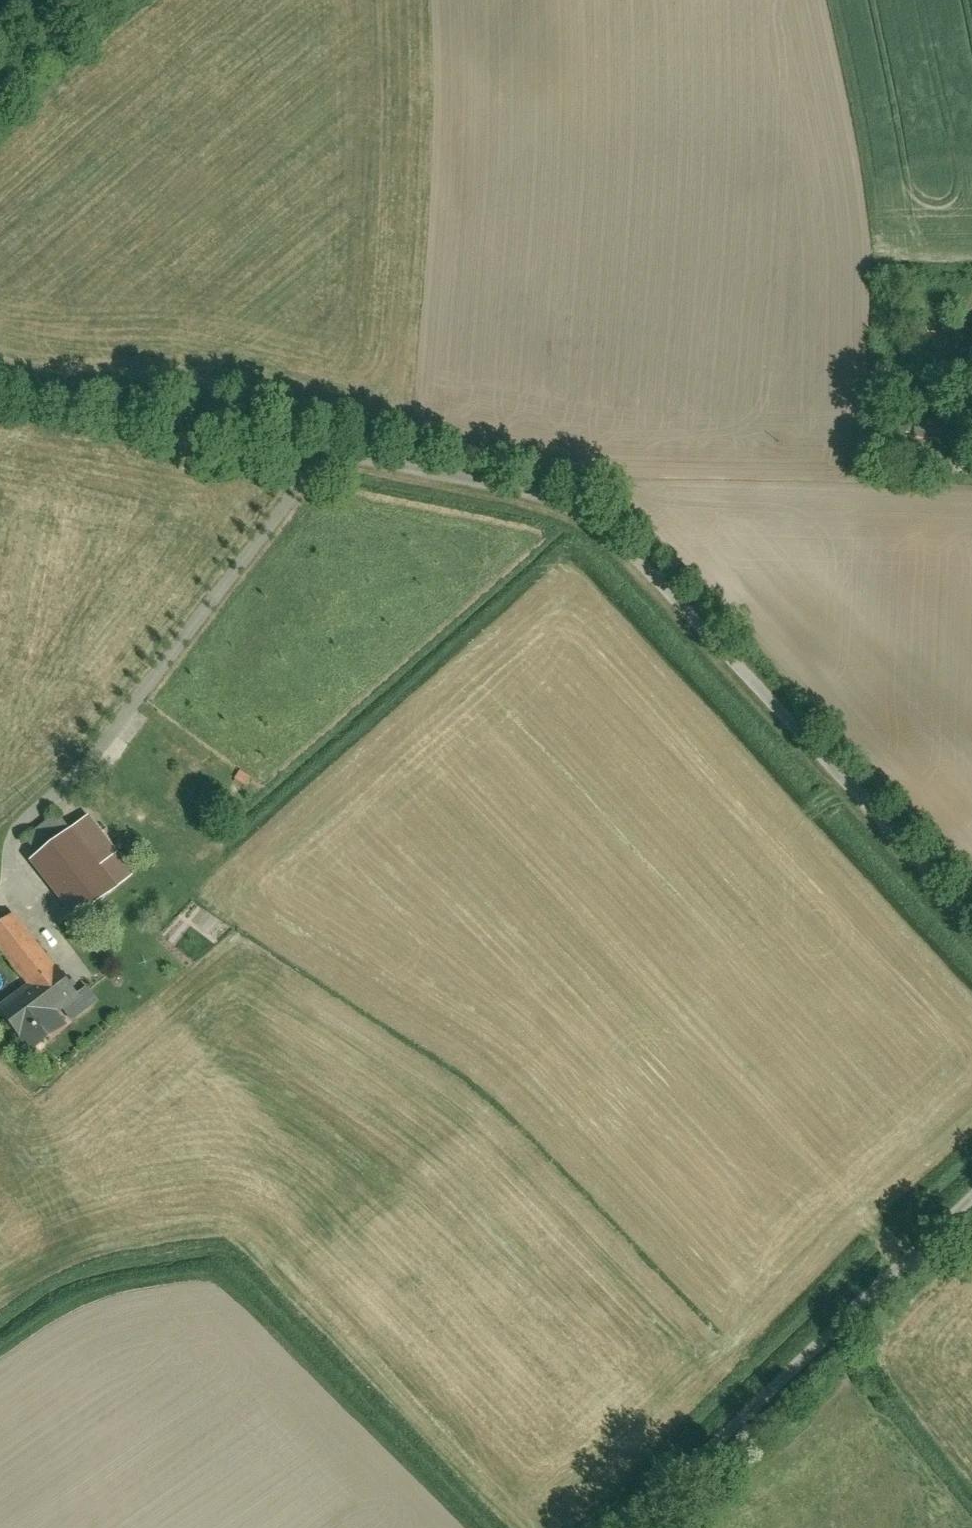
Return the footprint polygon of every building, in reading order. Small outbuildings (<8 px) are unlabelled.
[(87,807),(27,852),(75,916),(135,871),(87,807)] [(0,1002),(0,1012),(28,1050),(99,998),(84,977),(72,986),(11,904),(0,912),(0,947),(27,982),(0,1002)]
